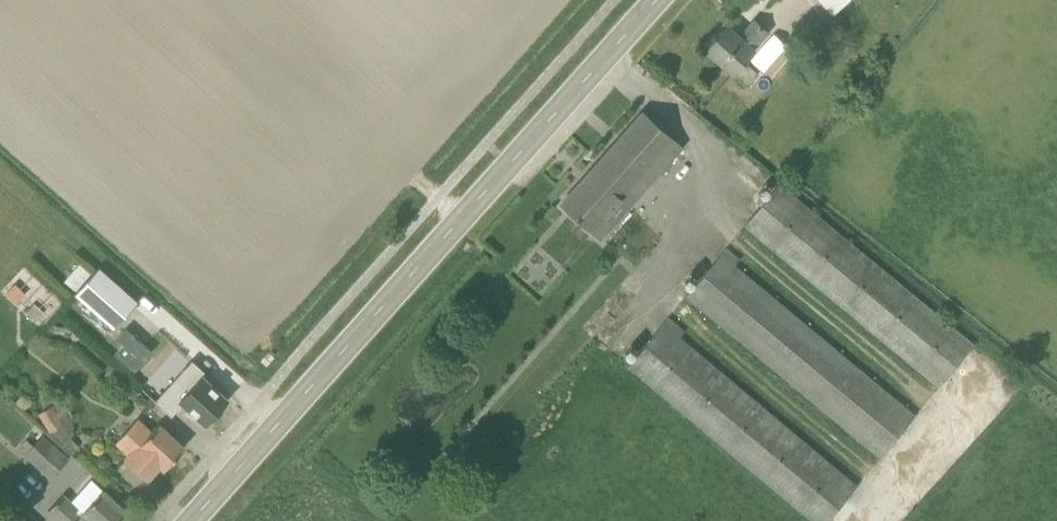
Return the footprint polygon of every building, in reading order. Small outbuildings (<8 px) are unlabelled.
[(850,0),(815,0),(830,17),(850,0)] [(752,49),(766,34),(754,21),(738,36),(728,26),(706,49),(747,87),(759,74),(745,61),(754,51),(752,49)] [(600,237),(682,146),(643,112),(562,203),(600,237)] [(974,343),(778,184),(744,225),(940,385),(974,343)] [(736,265),(741,259),(727,247),(687,294),(880,458),(917,415),(736,265)] [(134,306),(138,301),(99,267),(76,294),(114,327),(134,306)] [(17,303),(26,294),(16,284),(7,293),(17,303)] [(36,320),(44,312),(34,303),(26,311),(36,320)] [(629,365),(814,520),(826,520),(857,485),(681,337),(685,332),(669,318),(629,365)] [(136,379),(153,359),(127,336),(118,346),(125,352),(116,362),(136,379)] [(204,375),(190,362),(155,401),(172,416),(184,403),(207,423),(228,400),(202,377),(204,375)] [(114,385),(124,374),(113,364),(103,376),(114,385)] [(51,405),(38,413),(49,432),(63,424),(51,405)] [(138,420),(126,433),(117,443),(130,454),(126,459),(147,478),(159,464),(165,469),(185,447),(160,424),(152,432),(138,420)] [(24,455),(50,479),(69,458),(43,433),(34,444),(28,438),(19,447),(26,453),(24,455)] [(127,510),(103,489),(79,515),(76,512),(79,508),(64,493),(49,509),(61,520),(117,520),(127,510)]
